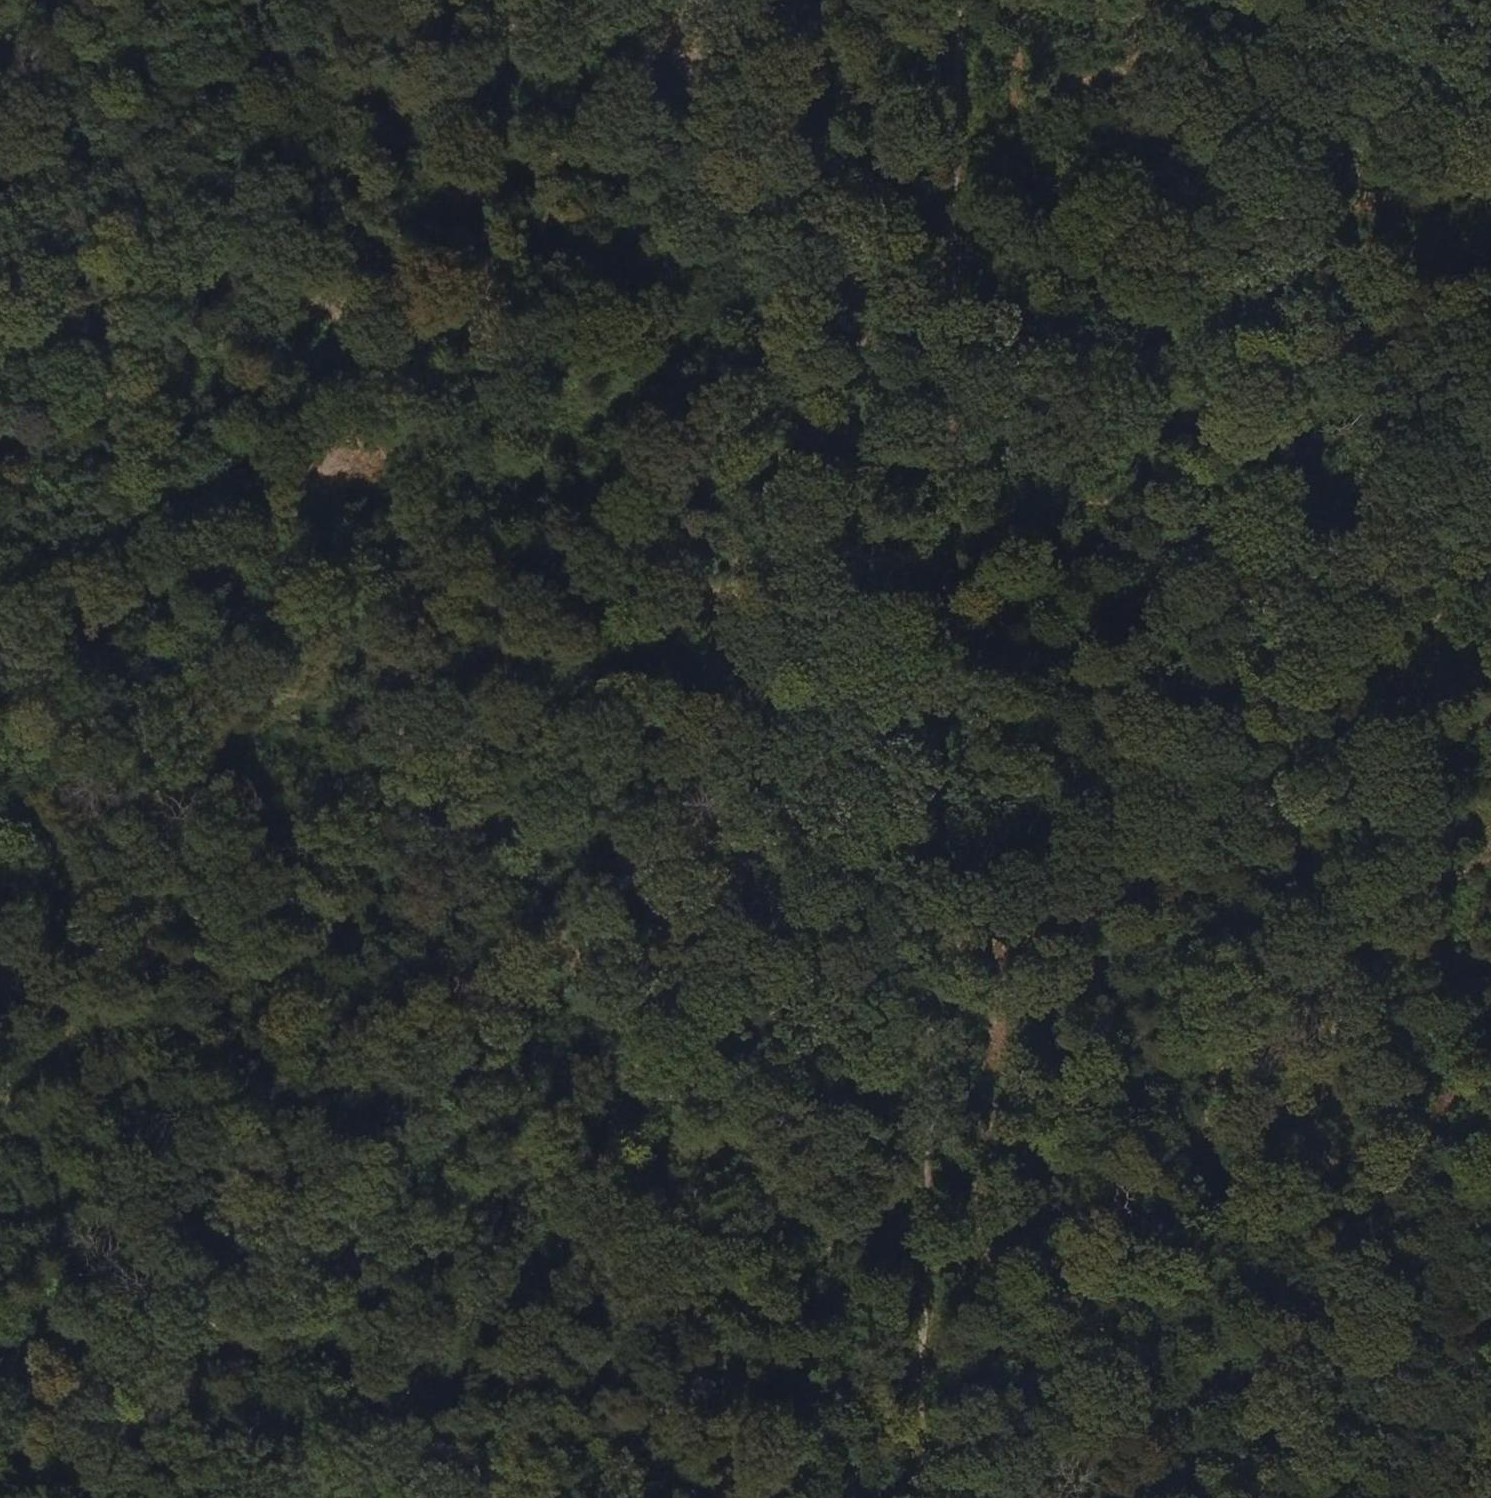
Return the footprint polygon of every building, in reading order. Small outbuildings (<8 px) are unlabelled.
[(213,830),(208,787),(165,792),(170,834),(213,830)]
